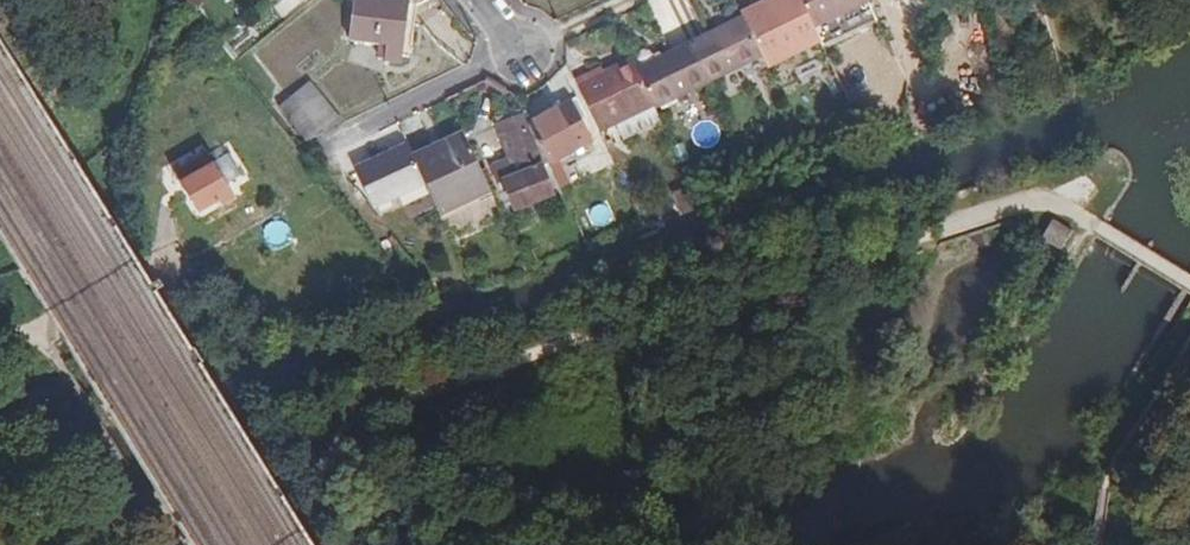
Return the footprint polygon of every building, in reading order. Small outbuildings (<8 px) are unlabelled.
[(386,64),(402,67),(407,4),(378,0),(350,0),(345,43),(388,48),(386,64)] [(762,60),(769,71),(821,47),(813,31),(797,0),(782,0),(773,4),(777,11),(746,26),(762,60)] [(813,31),(864,7),(861,0),(797,0),(813,31)] [(687,51),(705,87),(762,60),(746,26),(745,23),(687,51)] [(216,27),(211,30),(233,59),(249,48),(242,37),(232,45),(216,27)] [(634,77),(652,112),(705,87),(687,51),(634,77)] [(573,87),(597,138),(652,112),(634,77),(628,66),(601,79),(598,75),(573,87)] [(288,105),(307,143),(343,126),(324,88),(288,105)] [(571,110),(528,130),(546,169),(590,148),(571,110)] [(504,183),(516,212),(551,196),(515,115),(493,125),(517,177),(504,183)] [(411,163),(420,185),(437,220),(490,196),(462,138),(411,163)] [(411,163),(403,148),(352,173),(370,210),(420,185),(411,163)] [(211,173),(180,191),(197,224),(231,205),(211,173)] [(1077,238),(1047,221),(1035,241),(1065,259),(1077,238)]
